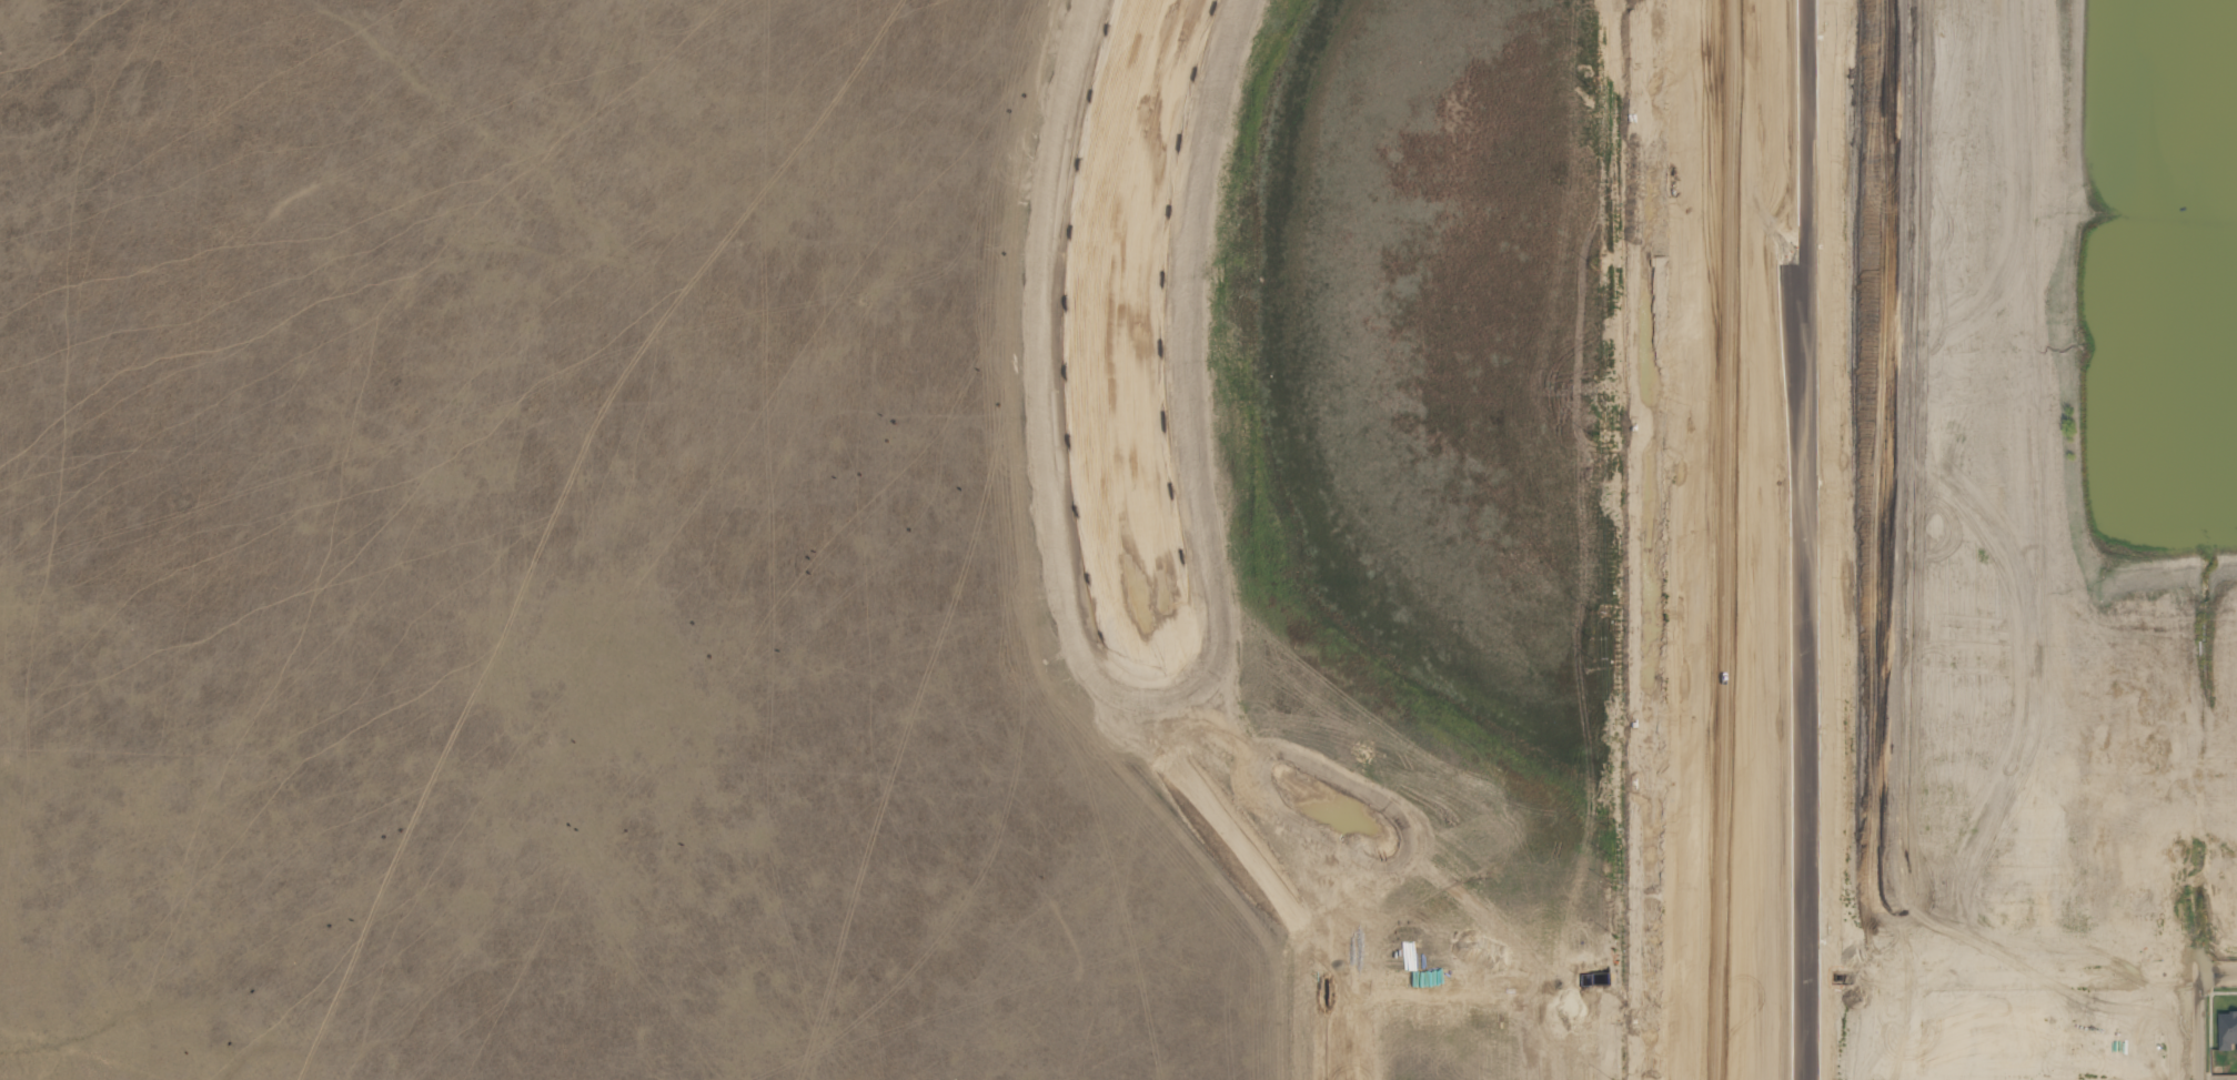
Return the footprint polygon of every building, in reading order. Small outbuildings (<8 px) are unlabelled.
[(2221,1050),(2234,1050),(2234,1043),(2236,1043),(2236,1011),(2231,1011),(2231,1013),(2220,1013),(2221,1050)]
